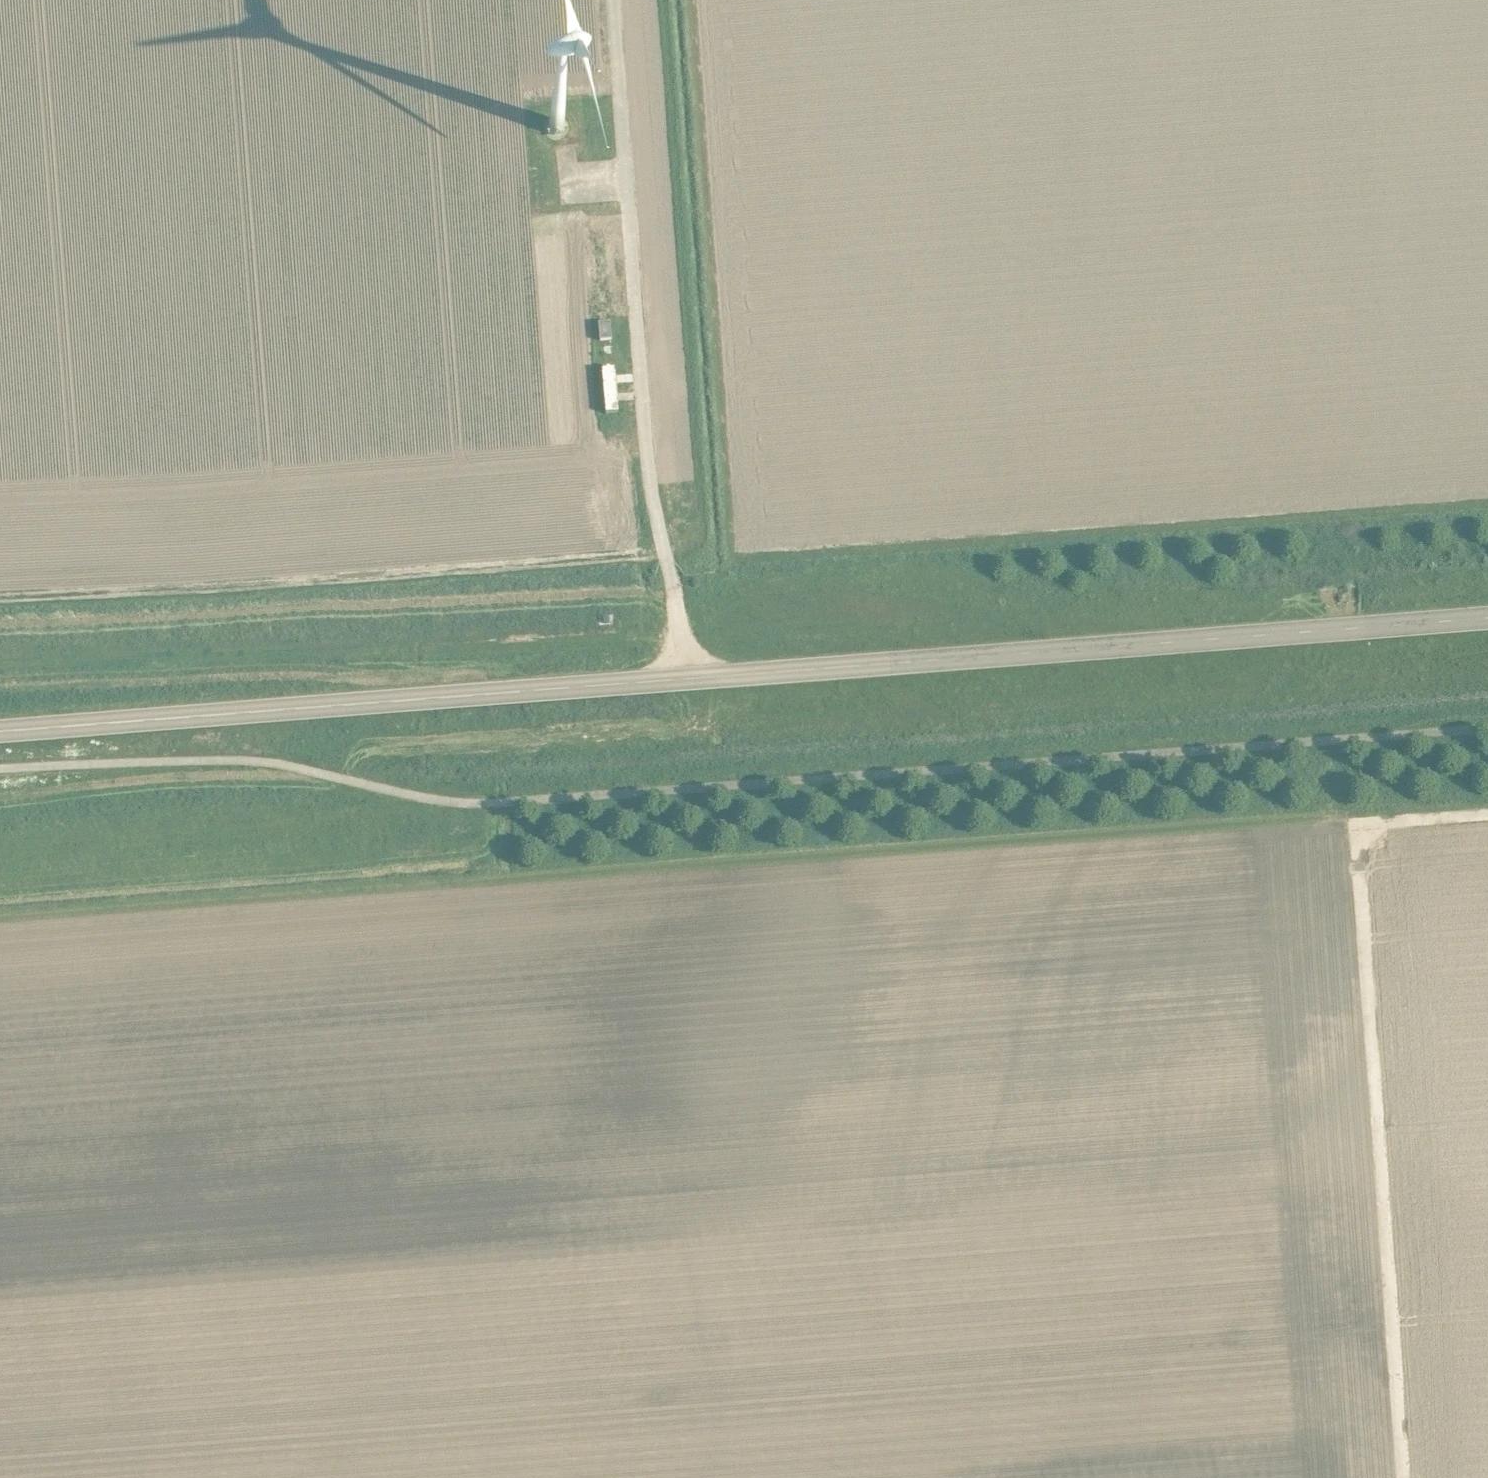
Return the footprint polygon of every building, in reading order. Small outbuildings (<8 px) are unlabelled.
[(565,128),(565,127),(565,126),(565,125),(564,125),(564,124),(564,123),(563,122),(563,121),(562,121),(562,120),(561,120),(560,120),(560,119),(559,119),(558,119),(557,119),(556,118),(556,119),(555,119),(554,119),(553,119),(552,120),(551,120),(550,121),(550,122),(549,123),(549,124),(548,125),(548,126),(548,127),(548,128),(548,129),(549,130),(549,131),(550,132),(550,133),(551,133),(552,134),(553,134),(553,135),(554,135),(555,135),(556,135),(557,135),(558,135),(559,135),(560,134),(561,134),(562,133),(563,132),(564,131),(564,130),(564,129),(565,128)] [(614,369),(602,370),(606,413),(618,412),(614,369)]
